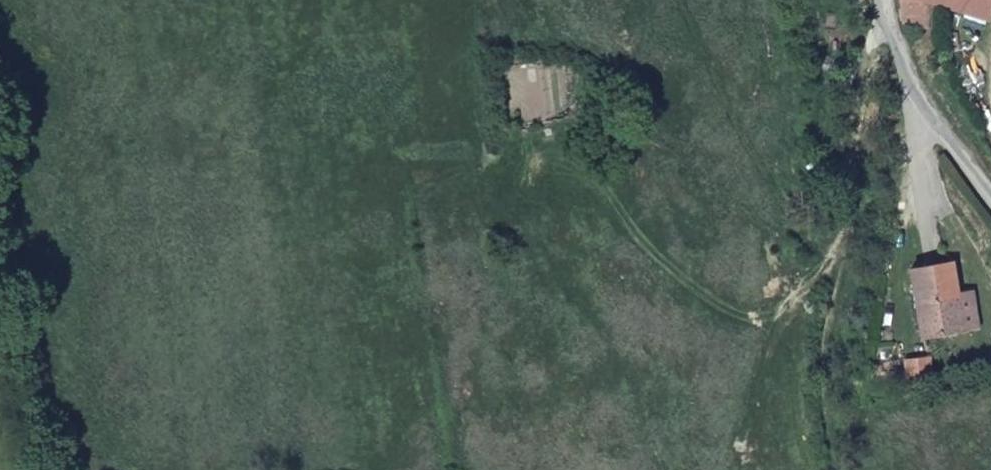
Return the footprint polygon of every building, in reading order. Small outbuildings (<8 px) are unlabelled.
[(907,21),(931,26),(936,1),(990,16),(990,0),(904,0),(907,21)] [(953,267),(911,270),(917,336),(954,334),(975,331),(971,290),(956,292),(953,267)]
